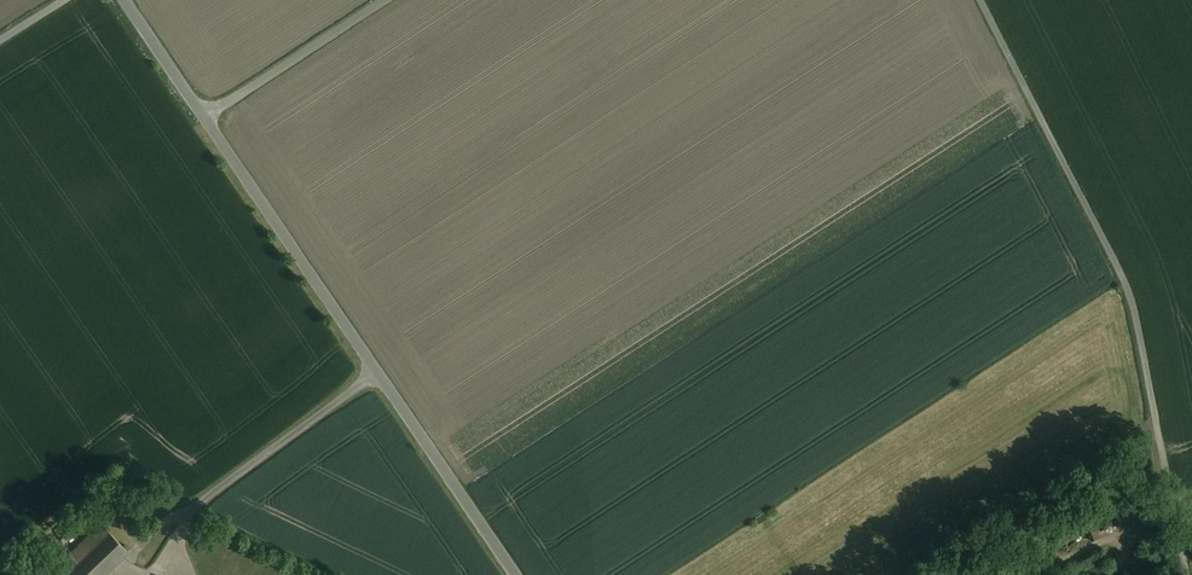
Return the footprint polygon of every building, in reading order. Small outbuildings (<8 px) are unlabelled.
[(101,524),(48,574),(49,574),(104,574),(128,553),(101,524)] [(963,574),(986,574),(979,565),(963,574)]
